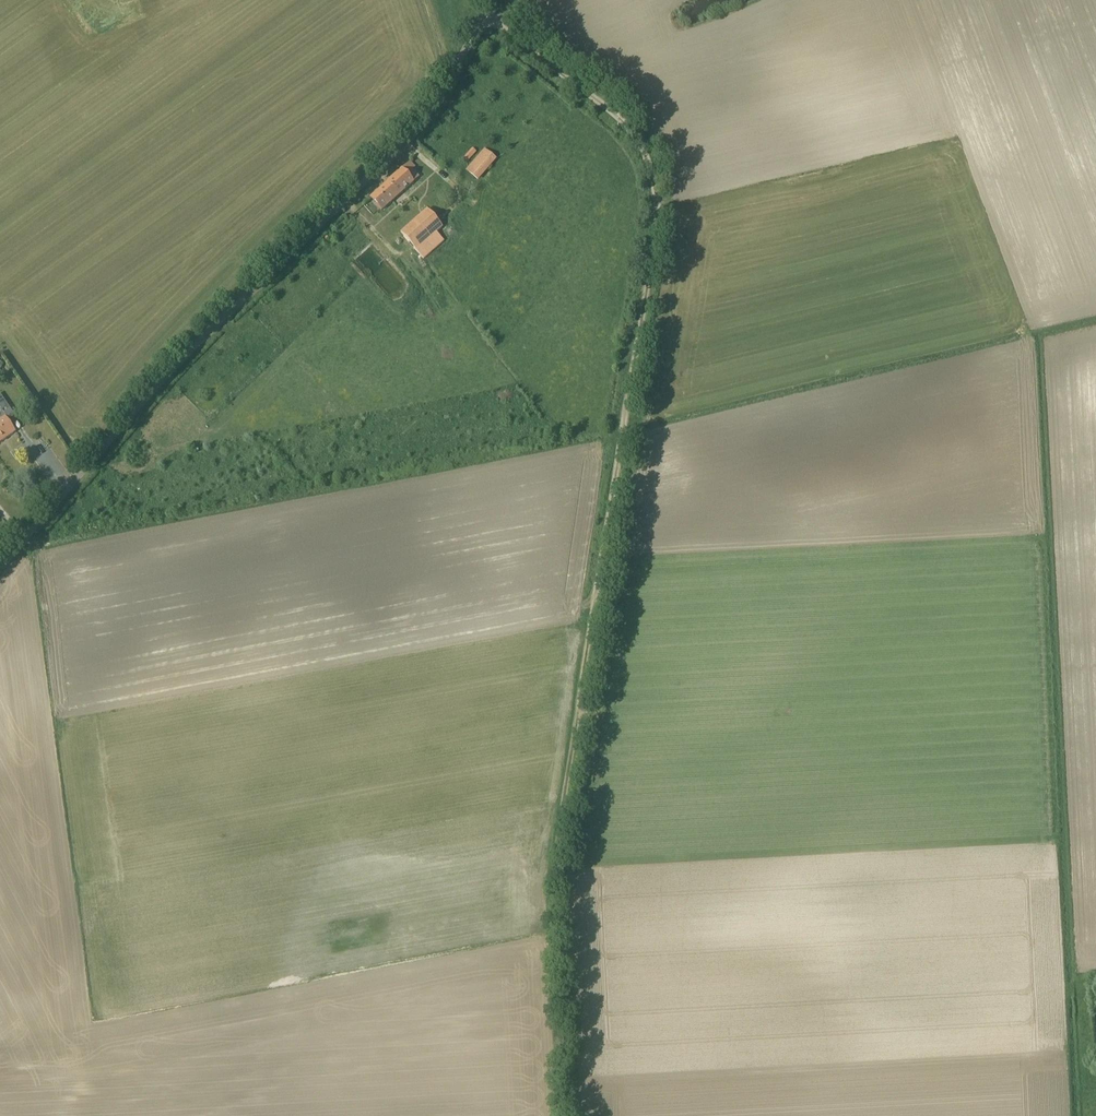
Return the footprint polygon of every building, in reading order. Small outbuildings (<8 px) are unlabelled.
[(479,180),(495,160),(484,150),(467,170),(479,180)] [(402,169),(400,170),(388,181),(388,182),(370,198),(377,205),(381,211),(412,184),(414,182),(402,169)] [(444,227),(428,209),(401,232),(424,259),(444,241),(437,233),(444,227)] [(6,417),(13,412),(0,394),(0,443),(16,433),(6,417)]
